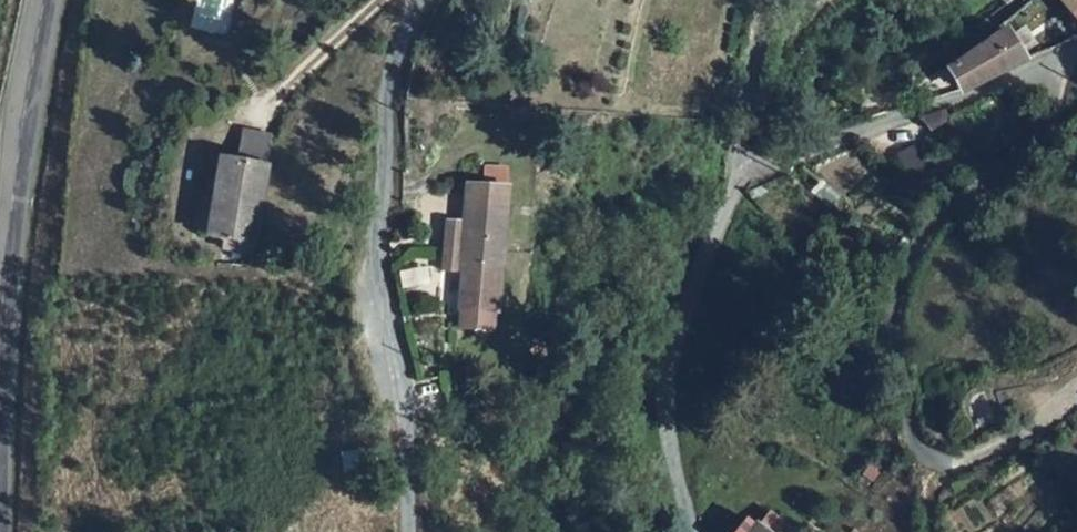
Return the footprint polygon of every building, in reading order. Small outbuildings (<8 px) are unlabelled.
[(1076,22),(1076,0),(1058,0),(1076,22)] [(973,53),(994,78),(1032,58),(1009,30),(973,53)] [(952,66),(965,88),(994,78),(973,53),(952,66)] [(952,118),(946,112),(925,122),(934,134),(955,121),(952,118)] [(206,204),(195,202),(191,229),(251,237),(264,128),(232,124),(229,151),(212,150),(206,204)] [(935,167),(918,154),(905,171),(922,184),(935,167)] [(461,270),(498,272),(503,196),(466,194),(463,231),(461,270)] [(443,229),(440,269),(461,270),(463,231),(443,229)] [(493,320),(495,320),(498,272),(461,270),(458,318),(460,318),(459,337),(492,339),(493,320)] [(784,531),(755,508),(744,522),(733,513),(718,531),(784,531)]
